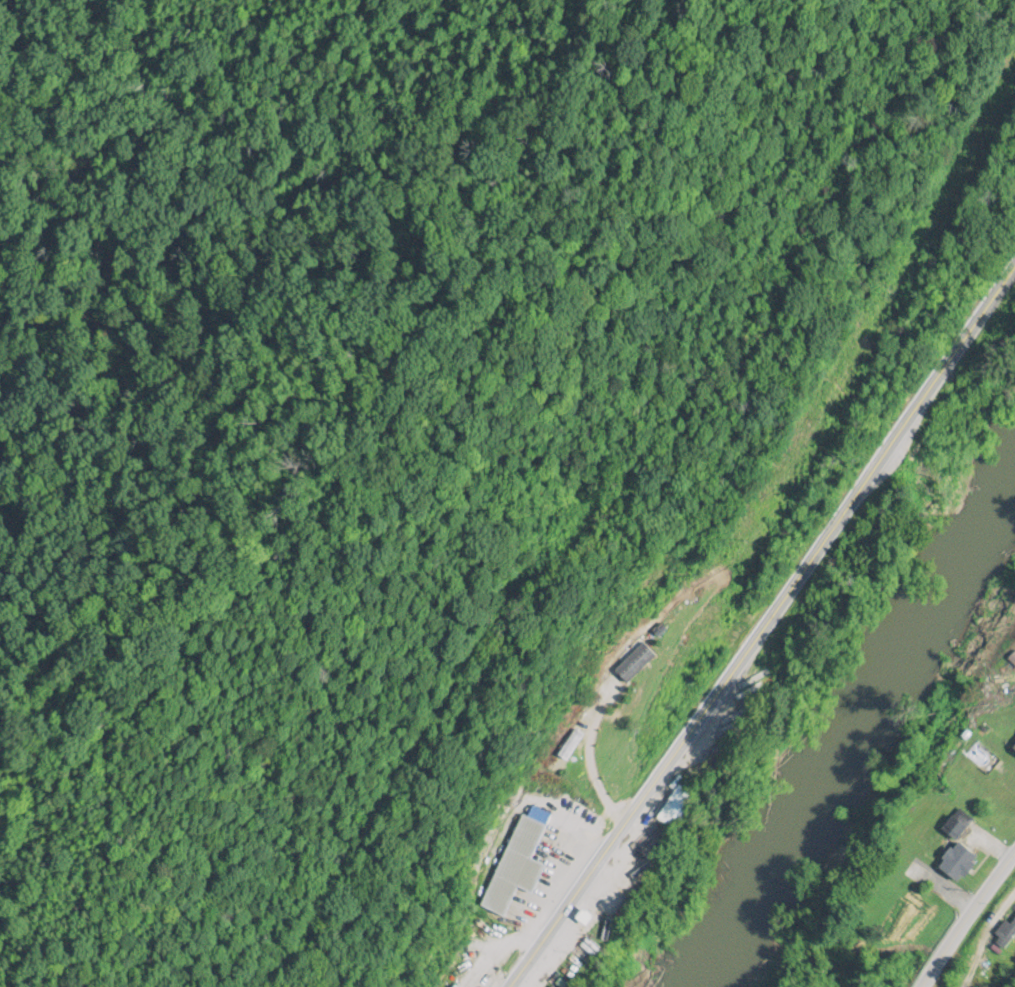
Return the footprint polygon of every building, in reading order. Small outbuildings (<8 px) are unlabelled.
[(619,671),(634,685),(661,658),(647,643),(619,671)] [(567,763),(584,739),(575,732),(558,756),(567,763)] [(967,757),(989,774),(998,761),(976,744),(967,757)] [(685,834),(706,799),(682,785),(661,820),(685,834)] [(519,889),(537,896),(549,866),(535,861),(548,826),(520,815),(483,909),(507,919),(519,889)] [(983,860),(960,842),(941,868),(963,885),(983,860)] [(1005,950),(1014,939),(1014,918),(995,942),(1005,950)]
